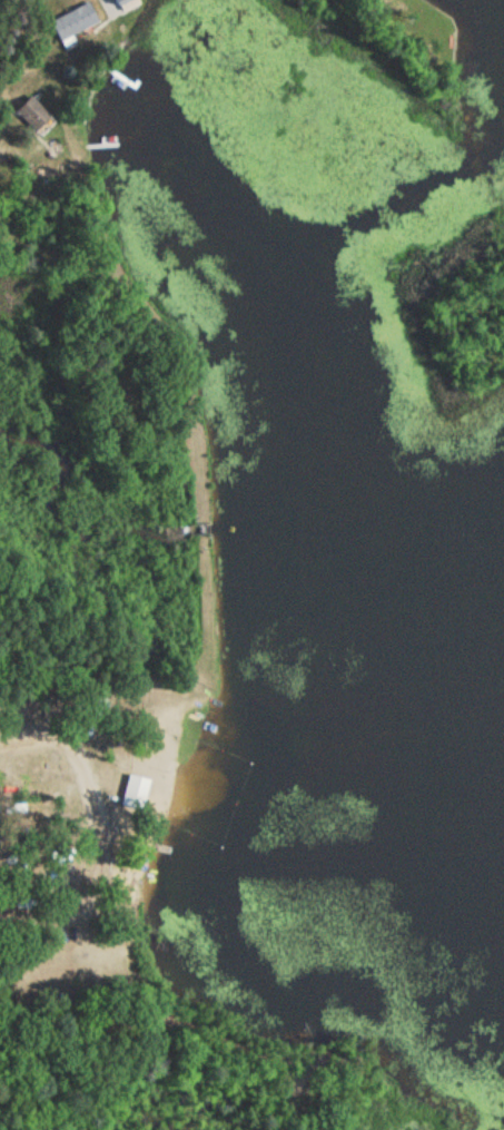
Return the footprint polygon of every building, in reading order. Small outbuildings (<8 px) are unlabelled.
[(141,2),(140,0),(115,0),(122,13),(141,2)] [(50,22),(60,41),(98,22),(89,3),(50,22)] [(14,116),(38,134),(52,115),(28,97),(14,116)] [(151,781),(130,774),(121,806),(142,812),(151,781)]
